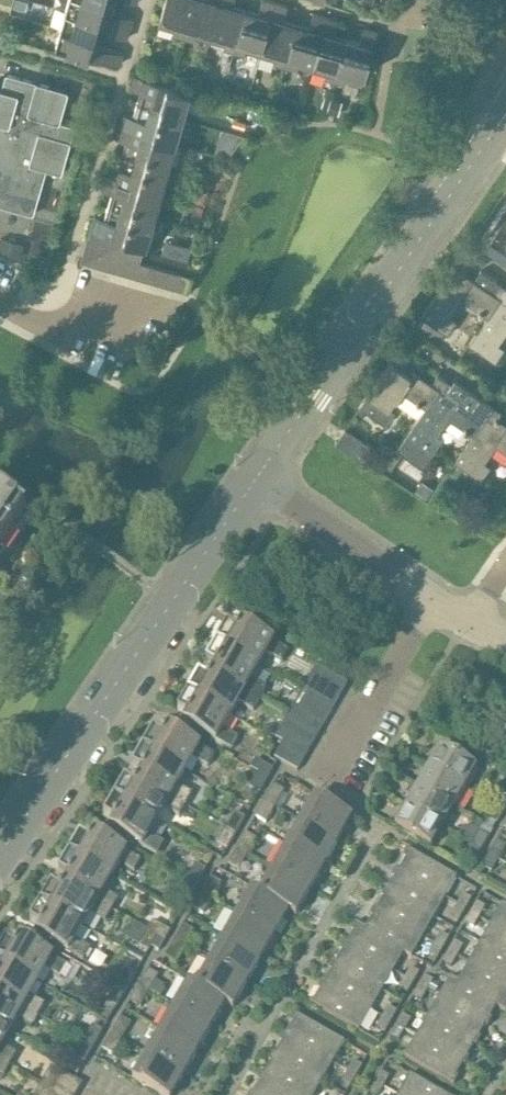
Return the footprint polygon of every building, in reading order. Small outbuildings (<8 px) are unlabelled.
[(25,9),(28,0),(27,0),(15,0),(13,6),(17,7),(25,9)] [(102,0),(69,0),(66,9),(130,28),(133,16),(113,11),(115,4),(102,0)] [(158,25),(173,30),(172,34),(183,37),(194,0),(165,0),(158,25)] [(183,37),(193,40),(195,36),(210,40),(222,0),(194,0),(183,37)] [(246,9),(233,6),(235,0),(222,0),(210,40),(224,44),(223,49),(234,52),(246,9)] [(234,52),(244,55),(245,51),(261,55),(276,1),(272,0),(262,0),(258,13),(246,9),(234,52)] [(285,66),(297,24),(284,20),(289,4),(276,1),(261,55),(275,59),(274,63),(285,66)] [(130,28),(66,9),(61,27),(105,39),(107,32),(127,37),(130,28)] [(297,24),(285,66),(295,69),(296,65),(311,69),(327,16),(313,12),(309,27),(297,24)] [(335,81),(348,39),(335,35),(339,20),(327,16),(311,69),(325,73),(324,78),(335,81)] [(56,45),(58,46),(120,63),(123,52),(103,46),(105,39),(61,27),(56,45)] [(347,80),(362,84),(378,31),(364,27),(359,42),(348,39),(335,81),(346,84),(347,80)] [(47,168),(62,173),(75,127),(60,123),(69,90),(6,72),(6,73),(5,73),(1,87),(0,87),(0,204),(34,214),(47,168)] [(191,90),(143,76),(135,74),(134,75),(131,88),(140,90),(137,103),(183,117),(191,90)] [(277,93),(275,101),(285,104),(287,96),(277,93)] [(332,98),(328,111),(338,114),(342,101),(332,98)] [(122,117),(120,126),(176,142),(183,117),(137,103),(133,115),(124,112),(122,117)] [(169,167),(176,142),(120,126),(116,138),(126,141),(122,154),(169,167)] [(228,156),(234,148),(217,143),(216,145),(214,152),(228,156)] [(106,172),(105,176),(162,193),(169,167),(122,154),(119,166),(109,163),(106,172)] [(108,205),(155,218),(162,193),(105,176),(102,187),(102,189),(111,191),(108,205)] [(203,203),(204,203),(207,190),(193,186),(190,199),(203,203)] [(196,203),(192,216),(198,219),(199,219),(203,205),(202,205),(196,203)] [(147,244),(155,218),(108,205),(104,216),(95,213),(93,220),(91,228),(105,232),(118,235),(132,239),(145,243),(146,243),(147,244)] [(505,240),(505,218),(496,233),(505,240)] [(105,232),(91,228),(88,238),(82,258),(82,260),(96,264),(105,232)] [(110,268),(118,235),(105,232),(96,264),(110,268)] [(373,245),(378,248),(387,235),(383,232),(373,245)] [(123,272),(132,239),(118,235),(110,268),(123,272)] [(0,241),(0,252),(20,258),(24,243),(1,237),(0,241)] [(144,248),(144,247),(146,243),(132,239),(123,272),(136,275),(143,248),(144,248)] [(144,248),(143,248),(136,275),(150,279),(158,251),(146,248),(144,247),(144,248)] [(163,283),(171,255),(158,251),(150,279),(163,283)] [(176,287),(184,259),(171,255),(163,283),(176,287)] [(197,262),(189,260),(184,259),(176,287),(189,290),(197,262)] [(500,282),(481,269),(478,272),(474,278),(464,271),(468,265),(459,259),(459,260),(421,315),(448,333),(457,319),(451,315),(462,299),(487,316),(505,289),(505,286),(500,282)] [(487,316),(469,342),(496,360),(505,347),(499,343),(505,333),(505,289),(487,316)] [(360,405),(386,423),(395,410),(389,406),(401,389),(425,406),(439,387),(445,377),(438,372),(432,382),(402,361),(406,356),(397,350),(360,405)] [(445,377),(439,387),(425,406),(397,448),(423,466),(443,437),(437,433),(449,417),(473,433),(486,414),(493,404),(455,378),(452,382),(445,377)] [(473,433),(455,460),(457,461),(464,466),(482,478),(491,464),(485,460),(496,444),(505,451),(505,422),(496,416),(494,419),(486,414),(473,433)] [(345,427),(335,441),(361,458),(371,444),(345,427)] [(379,452),(371,463),(372,464),(381,470),(389,459),(379,452)] [(457,461),(450,472),(457,477),(464,466),(457,461)] [(421,479),(415,489),(428,498),(435,488),(421,479)] [(24,518),(25,518),(27,517),(0,498),(0,552),(24,518)] [(217,642),(261,668),(269,654),(282,662),(288,650),(241,623),(238,630),(227,624),(217,642)] [(261,668),(217,642),(206,661),(216,667),(213,673),(260,700),(266,689),(253,681),(261,668)] [(323,657),(322,657),(302,692),(333,710),(342,695),(319,682),(325,671),(331,661),(323,657)] [(348,684),(325,671),(319,682),(342,695),(348,684)] [(260,700),(213,673),(209,679),(199,673),(189,691),(232,717),(240,704),(253,711),(260,700)] [(232,717),(189,691),(178,711),(188,716),(184,723),(231,750),(238,739),(225,731),(232,717)] [(302,712),(324,725),(333,710),(302,692),(288,716),(296,721),(302,712)] [(302,712),(296,721),(295,723),(318,737),(324,725),(302,712)] [(295,723),(296,721),(288,716),(276,738),(284,743),(289,735),(311,748),(318,737),(295,723)] [(143,749),(187,774),(195,760),(208,768),(215,756),(168,729),(164,735),(154,730),(143,749)] [(282,746),(305,760),(311,748),(289,735),(284,743),(282,746)] [(461,745),(454,756),(441,748),(429,768),(466,790),(484,758),(461,745)] [(275,759),(298,772),(305,760),(282,746),(275,759)] [(187,774),(143,749),(132,767),(142,773),(139,779),(185,807),(193,795),(179,787),(187,774)] [(273,770),(272,769),(256,760),(251,769),(258,773),(268,779),(273,770)] [(418,788),(455,809),(466,790),(429,768),(418,788)] [(249,789),(259,794),(268,779),(258,773),(249,789)] [(185,807),(139,779),(136,785),(125,779),(114,798),(158,823),(166,809),(179,817),(185,807)] [(265,802),(275,808),(285,792),(274,785),(265,802)] [(407,807),(444,828),(455,809),(418,788),(407,807)] [(504,812),(505,808),(505,796),(502,794),(495,806),(504,812)] [(300,822),(338,844),(352,819),(314,797),(300,822)] [(158,823),(114,798),(104,817),(114,822),(110,829),(157,856),(164,844),(151,836),(158,823)] [(256,817),(267,824),(275,808),(265,802),(256,817)] [(487,819),(497,824),(504,812),(495,806),(487,819)] [(444,828),(407,807),(395,828),(432,849),(444,828)] [(226,830),(235,836),(245,819),(235,813),(226,830)] [(338,844),(300,822),(286,846),(324,868),(338,844)] [(235,836),(226,830),(218,844),(227,850),(235,836)] [(472,845),(482,850),(489,838),(480,832),(472,845)] [(237,850),(248,856),(257,840),(246,833),(237,850)] [(80,835),(69,853),(113,879),(117,872),(121,865),(135,873),(141,861),(94,834),(90,840),(80,835)] [(499,860),(505,848),(505,847),(497,842),(490,854),(499,860)] [(465,857),(474,863),(482,850),(472,845),(465,857)] [(324,868),(286,846),(272,870),(310,892),(324,868)] [(228,865),(239,871),(248,856),(237,850),(228,865)] [(396,870),(446,899),(457,879),(408,850),(403,858),(406,859),(399,871),(397,870),(396,870)] [(113,879),(69,853),(59,872),(69,878),(65,884),(113,911),(119,900),(105,892),(113,879)] [(482,867),(491,873),(499,860),(490,854),(482,867)] [(187,880),(197,886),(206,870),(196,864),(187,880)] [(310,892),(272,870),(259,893),(258,892),(258,893),(289,911),(289,912),(296,916),(310,892)] [(385,890),(435,918),(446,899),(396,870),(392,878),(394,879),(388,890),(386,889),(385,890)] [(202,894),(212,900),(222,883),(211,877),(202,894)] [(197,886),(187,880),(178,896),(188,901),(197,886)] [(41,903),(85,928),(93,914),(106,922),(113,911),(65,884),(62,890),(52,884),(41,903)] [(237,914),(275,936),(289,912),(289,911),(258,893),(258,892),(251,889),(237,914)] [(374,909),(423,938),(435,918),(385,890),(381,897),(383,898),(377,909),(375,908),(374,909)] [(193,909),(204,915),(212,900),(202,894),(193,909)] [(457,905),(465,910),(471,899),(463,895),(457,905)] [(85,928),(41,903),(30,921),(40,927),(37,934),(84,961),(91,949),(77,942),(85,928)] [(471,913),(480,918),(486,908),(477,903),(471,913)] [(505,933),(505,906),(503,904),(491,925),(505,933)] [(465,910),(457,905),(451,915),(460,920),(465,910)] [(423,938),(374,909),(370,916),(372,917),(366,929),(365,930),(405,953),(404,954),(412,958),(423,938)] [(465,923),(474,928),(480,918),(471,913),(465,923)] [(275,936),(237,914),(223,938),(261,960),(275,936)] [(165,941),(170,932),(153,922),(147,931),(157,937),(165,941)] [(393,972),(404,954),(405,953),(365,930),(366,929),(356,923),(351,931),(353,933),(347,944),(345,943),(344,944),(393,972)] [(491,925),(480,944),(505,959),(505,933),(491,925)] [(174,942),(185,948),(194,931),(184,926),(174,942)] [(143,940),(139,946),(148,952),(150,949),(151,947),(159,952),(165,941),(157,937),(147,931),(143,940)] [(435,944),(443,949),(449,938),(441,934),(435,944)] [(261,960),(223,938),(209,962),(247,984),(261,960)] [(40,983),(47,970),(61,978),(67,966),(20,939),(16,945),(6,940),(0,951),(0,961),(40,983)] [(166,958),(176,963),(185,948),(174,942),(166,958)] [(449,952),(457,957),(463,947),(455,942),(449,952)] [(333,963),(382,992),(393,972),(344,944),(340,951),(342,952),(336,963),(334,962),(333,963)] [(443,949),(435,944),(429,954),(437,959),(443,949)] [(480,944),(469,963),(505,985),(505,959),(480,944)] [(443,962),(452,967),(457,957),(449,952),(443,962)] [(0,961),(0,994),(39,1016),(45,1005),(32,997),(40,983),(0,961)] [(247,984),(209,962),(196,985),(188,981),(188,982),(196,986),(195,986),(226,1004),(233,1009),(247,984)] [(322,983),(371,1011),(382,992),(333,963),(329,970),(331,971),(325,983),(323,982),(322,983)] [(458,982),(458,983),(497,1006),(497,1007),(505,1012),(505,985),(469,963),(458,982)] [(405,979),(413,984),(419,973),(411,968),(405,979)] [(139,987),(149,993),(159,976),(148,970),(139,987)] [(116,986),(126,992),(135,977),(125,971),(116,986)] [(419,987),(427,991),(433,981),(425,976),(419,987)] [(439,998),(488,1026),(492,1020),(490,1019),(497,1007),(497,1006),(458,983),(458,982),(450,977),(439,998)] [(399,989),(407,994),(413,984),(405,979),(399,989)] [(188,982),(173,1007),(212,1029),(226,1004),(195,986),(196,986),(188,982)] [(371,1011),(322,983),(318,990),(320,991),(313,1002),(311,1001),(310,1003),(360,1031),(371,1011)] [(126,992),(116,986),(107,1002),(116,1008),(126,992)] [(131,1002),(141,1008),(149,993),(139,987),(131,1002)] [(413,997),(422,1002),(427,991),(419,987),(413,997)] [(0,994),(0,1026),(11,1032),(19,1019),(32,1027),(39,1016),(0,994)] [(488,1026),(439,998),(427,1017),(477,1046),(481,1039),(479,1038),(486,1026),(488,1027),(488,1026)] [(212,1029),(173,1007),(160,1031),(198,1053),(212,1029)] [(383,1018),(391,1023),(397,1012),(389,1007),(383,1018)] [(284,1035),(333,1064),(345,1043),(295,1015),(291,1023),(293,1024),(286,1036),(284,1035)] [(397,1026),(405,1030),(411,1020),(403,1015),(397,1026)] [(477,1046),(427,1017),(416,1037),(466,1065),(470,1059),(468,1058),(474,1045),(477,1047),(477,1046)] [(111,1035),(122,1041),(131,1024),(121,1018),(111,1035)] [(391,1023),(383,1018),(377,1028),(385,1033),(391,1023)] [(0,1026),(0,1060),(10,1066),(16,1054),(3,1047),(11,1032),(0,1026)] [(84,1041),(94,1047),(103,1032),(93,1026),(84,1041)] [(391,1036),(399,1041),(405,1030),(397,1026),(391,1036)] [(198,1053),(160,1031),(146,1055),(184,1077),(198,1053)] [(122,1041),(111,1035),(102,1050),(113,1056),(122,1041)] [(273,1055),(322,1083),(333,1064),(284,1035),(280,1042),(282,1043),(275,1055),(273,1054),(273,1055)] [(466,1065),(416,1037),(405,1057),(454,1085),(459,1078),(457,1077),(463,1065),(465,1066),(466,1065)] [(85,1063),(88,1057),(94,1047),(84,1041),(75,1057),(85,1063)] [(132,1079),(160,1094),(174,1094),(184,1077),(146,1055),(132,1079)] [(298,1094),(315,1094),(322,1083),(273,1055),(269,1062),(271,1063),(264,1074),(262,1073),(261,1074),(298,1094)] [(0,1060),(0,1074),(4,1077),(10,1066),(0,1060)] [(348,1072),(356,1077),(362,1066),(354,1062),(348,1072)] [(75,1080),(51,1067),(42,1084),(49,1088),(52,1084),(72,1094),(76,1094),(82,1085),(75,1080)] [(356,1077),(348,1072),(342,1082),(350,1087),(356,1077)] [(375,1082),(384,1087),(390,1077),(381,1072),(375,1082)] [(252,1094),(298,1094),(261,1074),(258,1081),(260,1082),(253,1094),(251,1093),(250,1094),(252,1094)] [(410,1075),(398,1094),(444,1094),(410,1075)] [(374,1094),(379,1094),(384,1087),(375,1082),(369,1093),(374,1094)] [(49,1088),(42,1084),(35,1094),(46,1094),(49,1088)] [(49,1088),(46,1094),(72,1094),(52,1084),(49,1088)]
